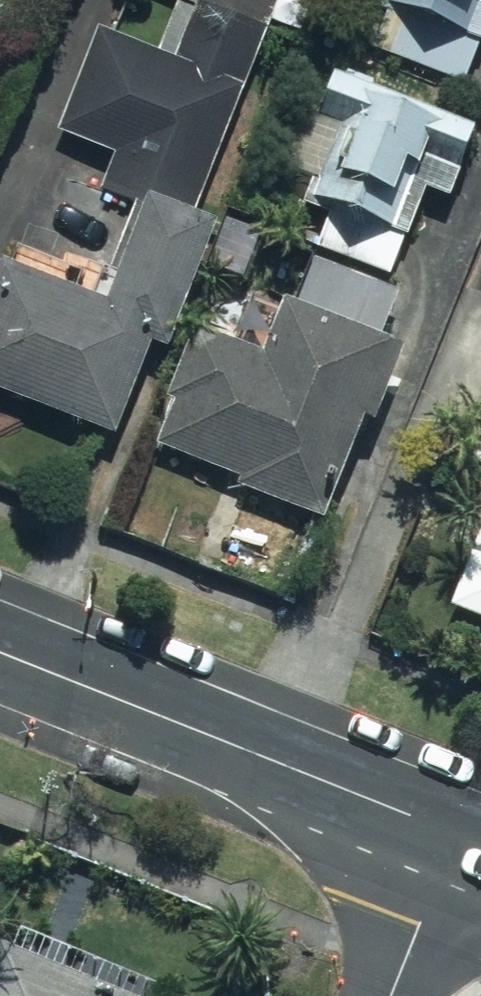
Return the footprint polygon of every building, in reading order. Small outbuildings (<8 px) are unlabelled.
[(171,63),(94,33),(53,136),(108,158),(97,184),(186,219),(273,0),(196,0),(171,63)] [(382,7),(397,13),(381,54),(459,84),(480,28),(480,0),(384,0),(382,7)] [(472,134),(327,71),(307,118),(335,130),(304,201),(329,212),(316,245),(386,275),(421,192),(442,201),(472,134)] [(128,206),(92,304),(0,271),(0,409),(110,449),(150,342),(171,350),(212,237),(128,206)] [(257,358),(187,330),(141,444),(241,485),(237,494),(316,525),(357,423),(369,428),(399,354),(372,342),(390,296),(310,264),(289,315),(277,310),(257,358)] [(470,459),(480,463),(480,429),(470,459)] [(452,613),(480,624),(480,536),(452,613)] [(4,948),(0,957),(0,995),(110,995),(4,948)]
